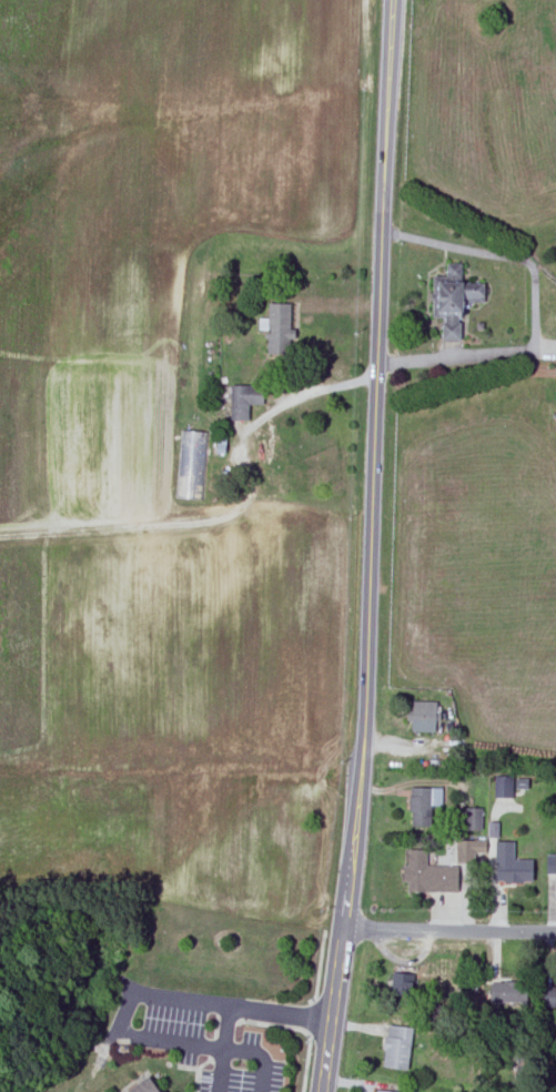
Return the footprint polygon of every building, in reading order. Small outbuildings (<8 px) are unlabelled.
[(484,283),(462,282),(462,263),(447,263),(446,275),(433,275),(433,317),(443,317),(443,340),(461,340),(461,302),(484,303),(484,283)] [(291,303),(269,303),(269,318),(259,318),(259,330),(269,330),(267,355),(290,355),(291,303)] [(264,404),(264,385),(231,385),(231,419),(250,419),(249,404),(264,404)] [(410,731),(436,731),(436,720),(441,720),(441,711),(437,711),(437,700),(413,700),(413,710),(410,710),(410,731)] [(513,797),(514,776),(495,775),(495,797),(513,797)] [(411,826),(432,826),(432,806),(443,806),(443,787),(411,787),(411,826)] [(483,807),(465,807),(465,829),(482,830),(483,807)] [(456,840),(456,861),(487,861),(487,839),(456,840)] [(533,859),(514,859),(514,840),(495,841),(496,881),(534,881),(533,859)] [(407,891),(458,891),(458,866),(427,865),(427,849),(407,848),(407,866),(403,866),(403,881),(407,881),(407,891)] [(547,853),(547,873),(555,873),(555,853),(547,853)] [(416,968),(394,965),(391,992),(413,994),(416,968)] [(489,981),(491,1003),(528,1002),(527,980),(489,981)] [(544,987),(545,1007),(555,1007),(555,986),(544,987)] [(384,1066),(410,1068),(412,1027),(386,1024),(384,1066)] [(127,1091),(160,1091),(148,1076),(127,1091)]
